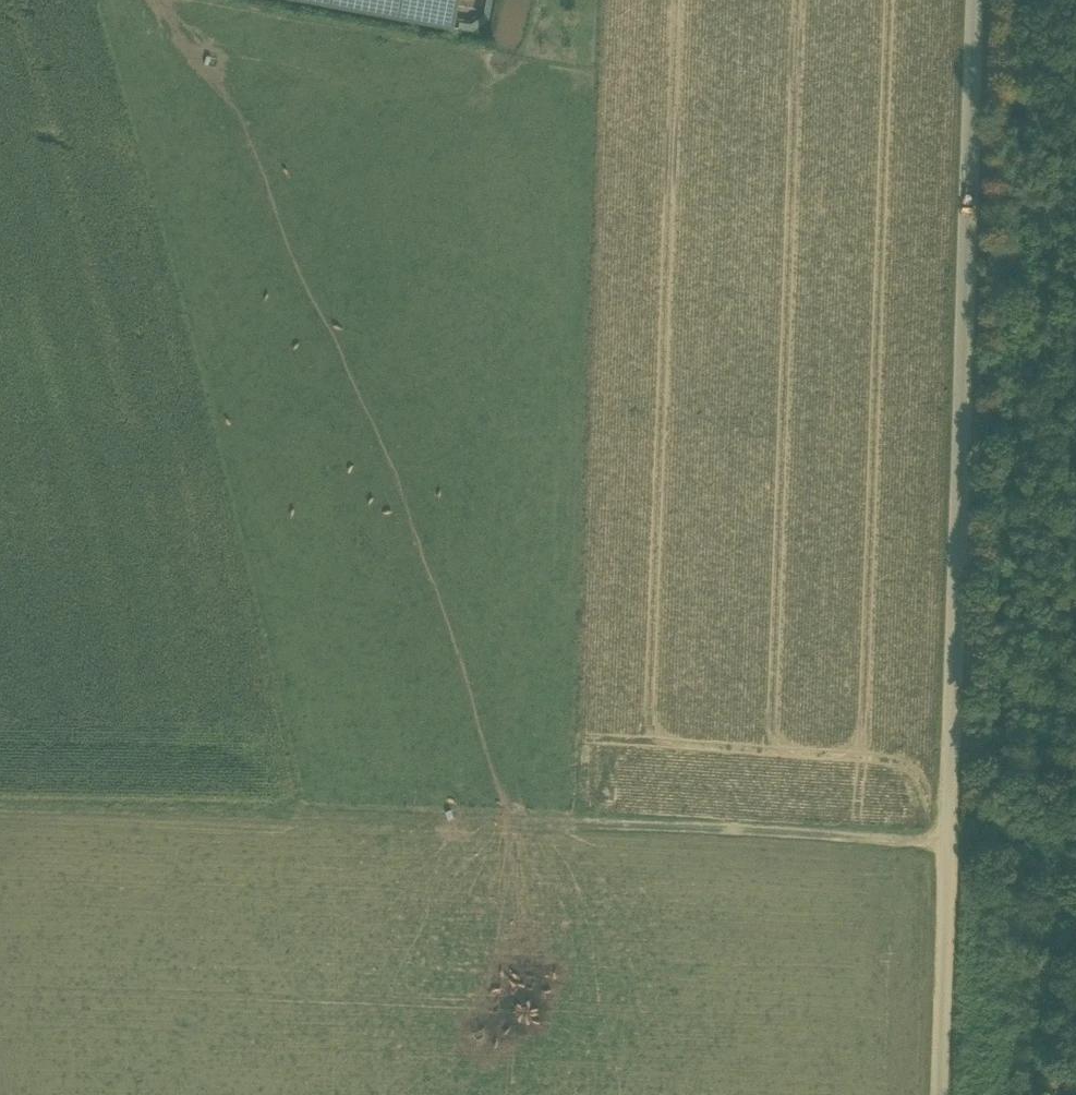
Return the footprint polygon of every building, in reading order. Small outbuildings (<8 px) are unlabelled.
[(452,29),(458,0),(295,0),(452,29)]
